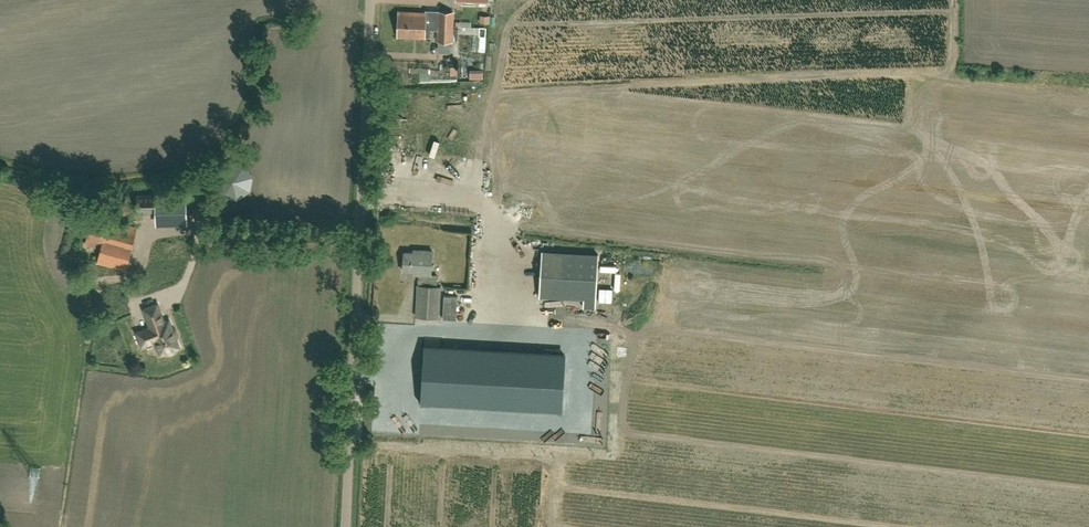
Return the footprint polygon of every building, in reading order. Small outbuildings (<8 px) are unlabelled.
[(425,10),(425,13),(399,12),(398,21),(398,36),(425,37),(430,38),(431,30),(438,30),(438,41),(452,41),(452,25),(453,12),(440,12),(440,11),(425,10)] [(251,183),(251,182),(251,180),(251,179),(251,177),(250,176),(250,174),(249,173),(248,171),(247,170),(246,169),(245,168),(244,167),(242,166),(241,166),(240,165),(238,164),(237,164),(235,164),(234,164),(232,164),(231,164),(229,164),(228,165),(226,166),(225,166),(223,167),(222,168),(221,169),(220,170),(219,171),(218,173),(218,174),(217,175),(216,177),(216,178),(216,180),(216,182),(216,183),(216,185),(216,186),(217,188),(218,189),(218,190),(219,192),(220,193),(221,194),(222,195),(223,196),(225,197),(226,198),(228,198),(229,199),(231,199),(232,199),(234,199),(235,199),(237,199),(238,199),(240,198),(241,198),(242,197),(244,196),(245,195),(246,194),(247,193),(248,192),(249,190),(250,189),(250,188),(251,186),(251,185),(251,183)] [(188,199),(156,201),(156,195),(137,196),(136,214),(155,213),(155,226),(188,225),(188,199)] [(126,270),(137,227),(93,216),(86,244),(101,248),(98,263),(126,270)] [(439,318),(441,287),(436,286),(437,275),(431,275),(432,251),(413,250),(413,253),(404,252),(403,271),(413,271),(413,274),(418,275),(416,316),(439,318)] [(598,254),(542,251),(540,296),(584,299),(583,307),(595,308),(598,254)] [(446,319),(460,319),(460,296),(446,296),(446,319)] [(174,351),(175,349),(179,347),(169,320),(164,322),(158,304),(144,309),(150,325),(134,331),(141,348),(156,343),(161,354),(164,353),(167,353),(170,353),(172,352),(174,351)] [(426,403),(430,403),(561,411),(565,355),(440,348),(439,358),(429,358),(426,403)]
